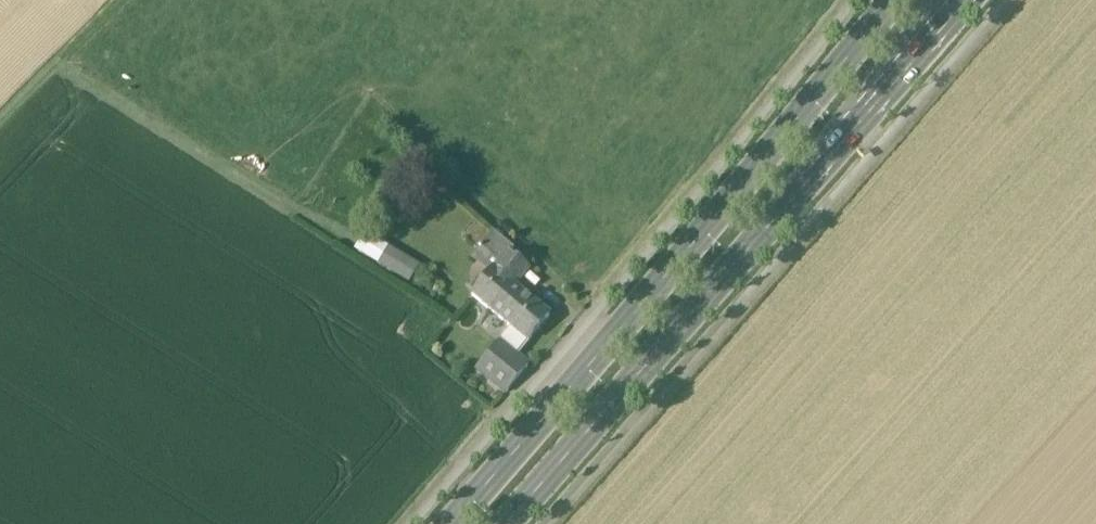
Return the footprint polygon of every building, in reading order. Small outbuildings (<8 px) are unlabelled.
[(516,249),(495,232),(483,246),(502,264),(512,253),(513,253),(516,249)] [(418,268),(388,249),(379,263),(409,282),(418,268)] [(528,266),(513,253),(512,253),(502,264),(495,272),(512,286),(528,266)] [(495,272),(494,271),(472,296),(527,343),(548,317),(512,286),(495,272)] [(499,343),(477,370),(506,394),(528,367),(499,343)]
